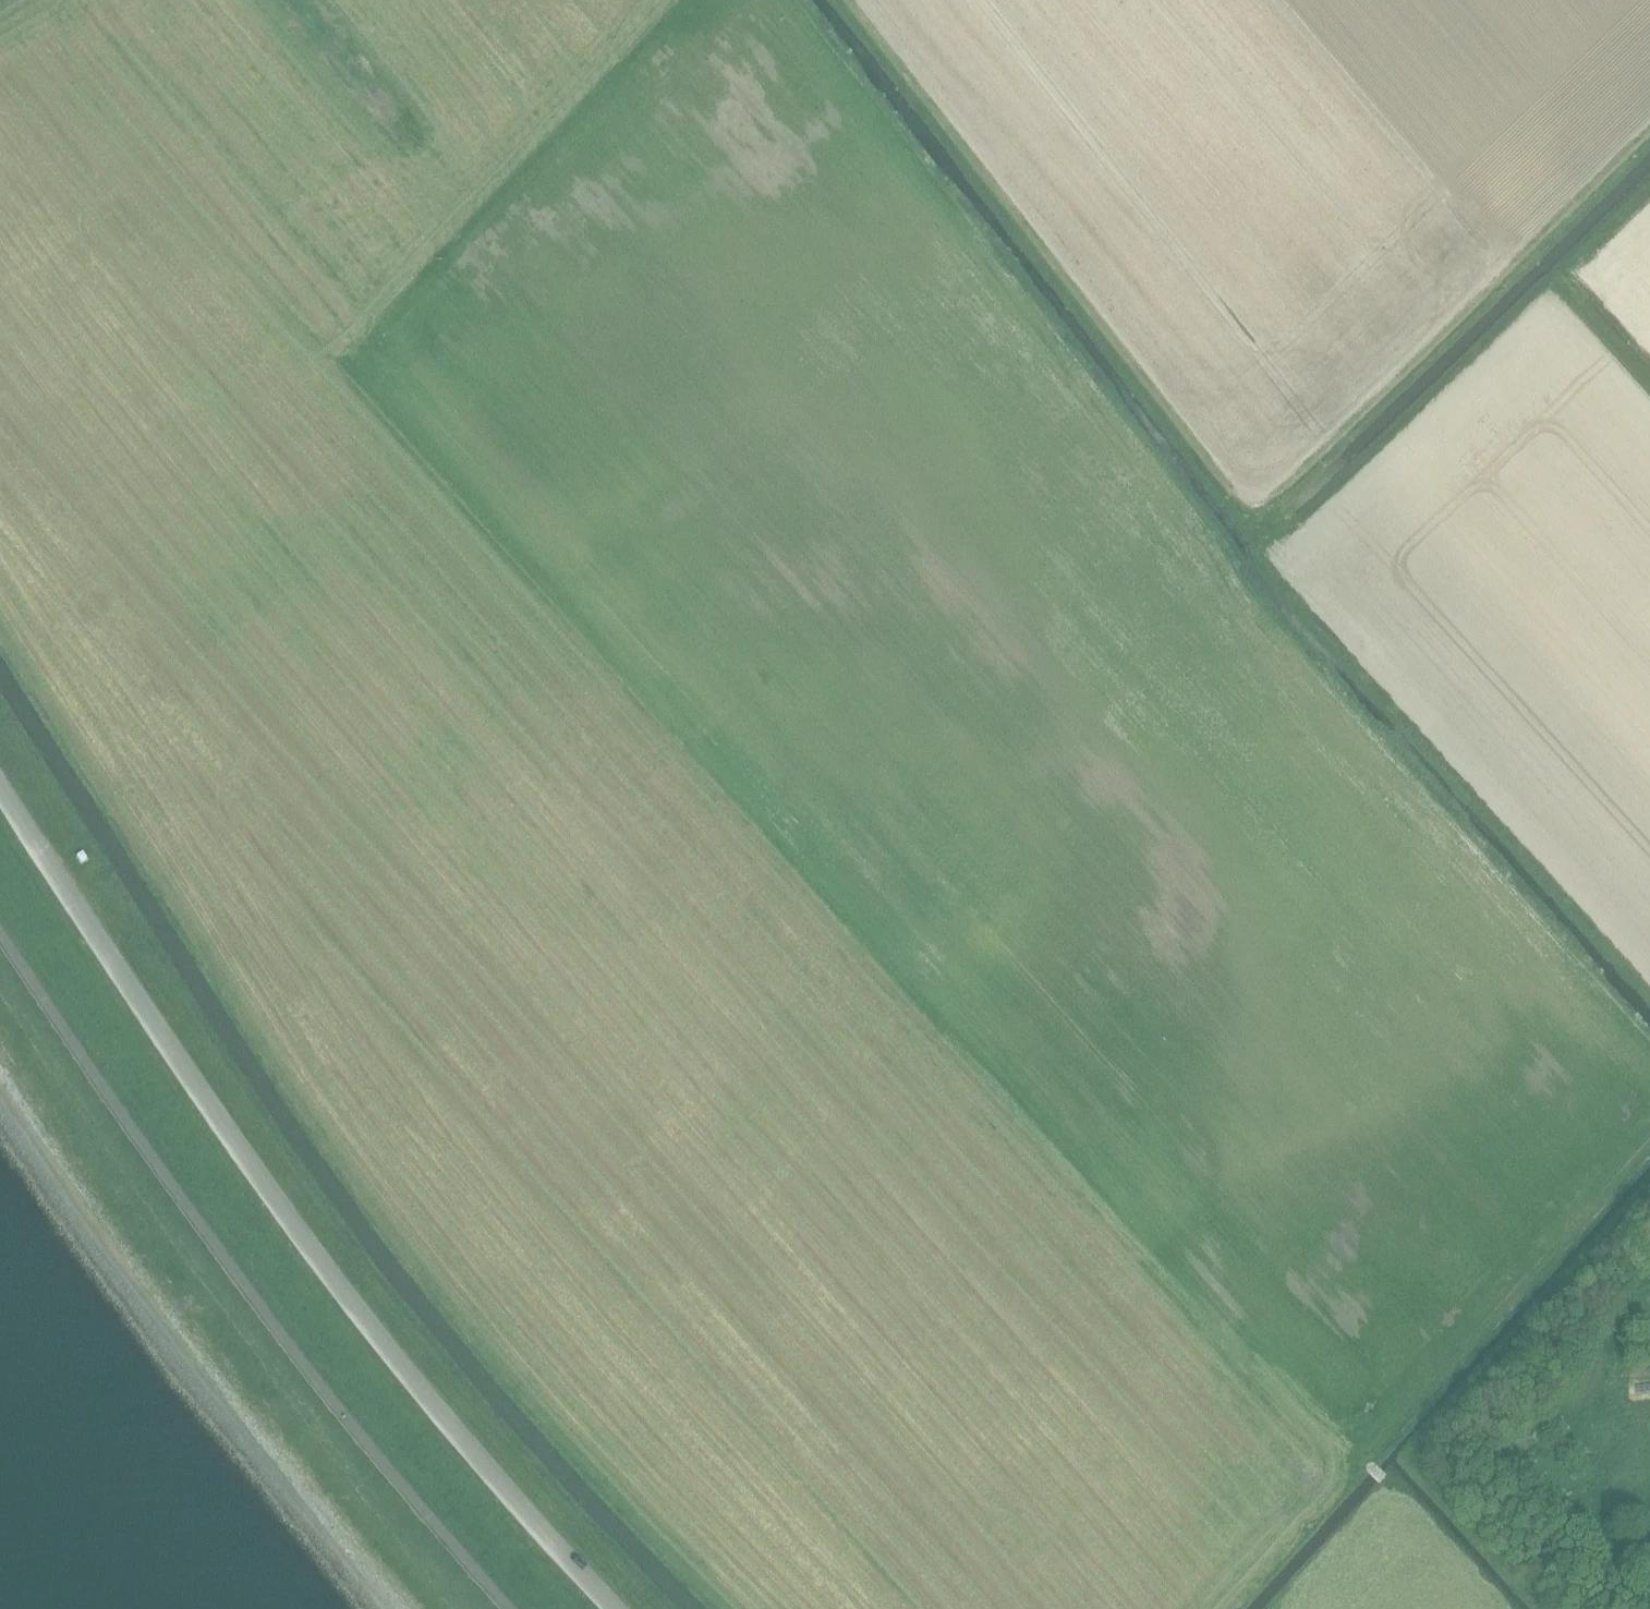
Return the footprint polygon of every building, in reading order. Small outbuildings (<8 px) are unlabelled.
[(87,859),(83,853),(77,857),(81,862),(87,859)]
